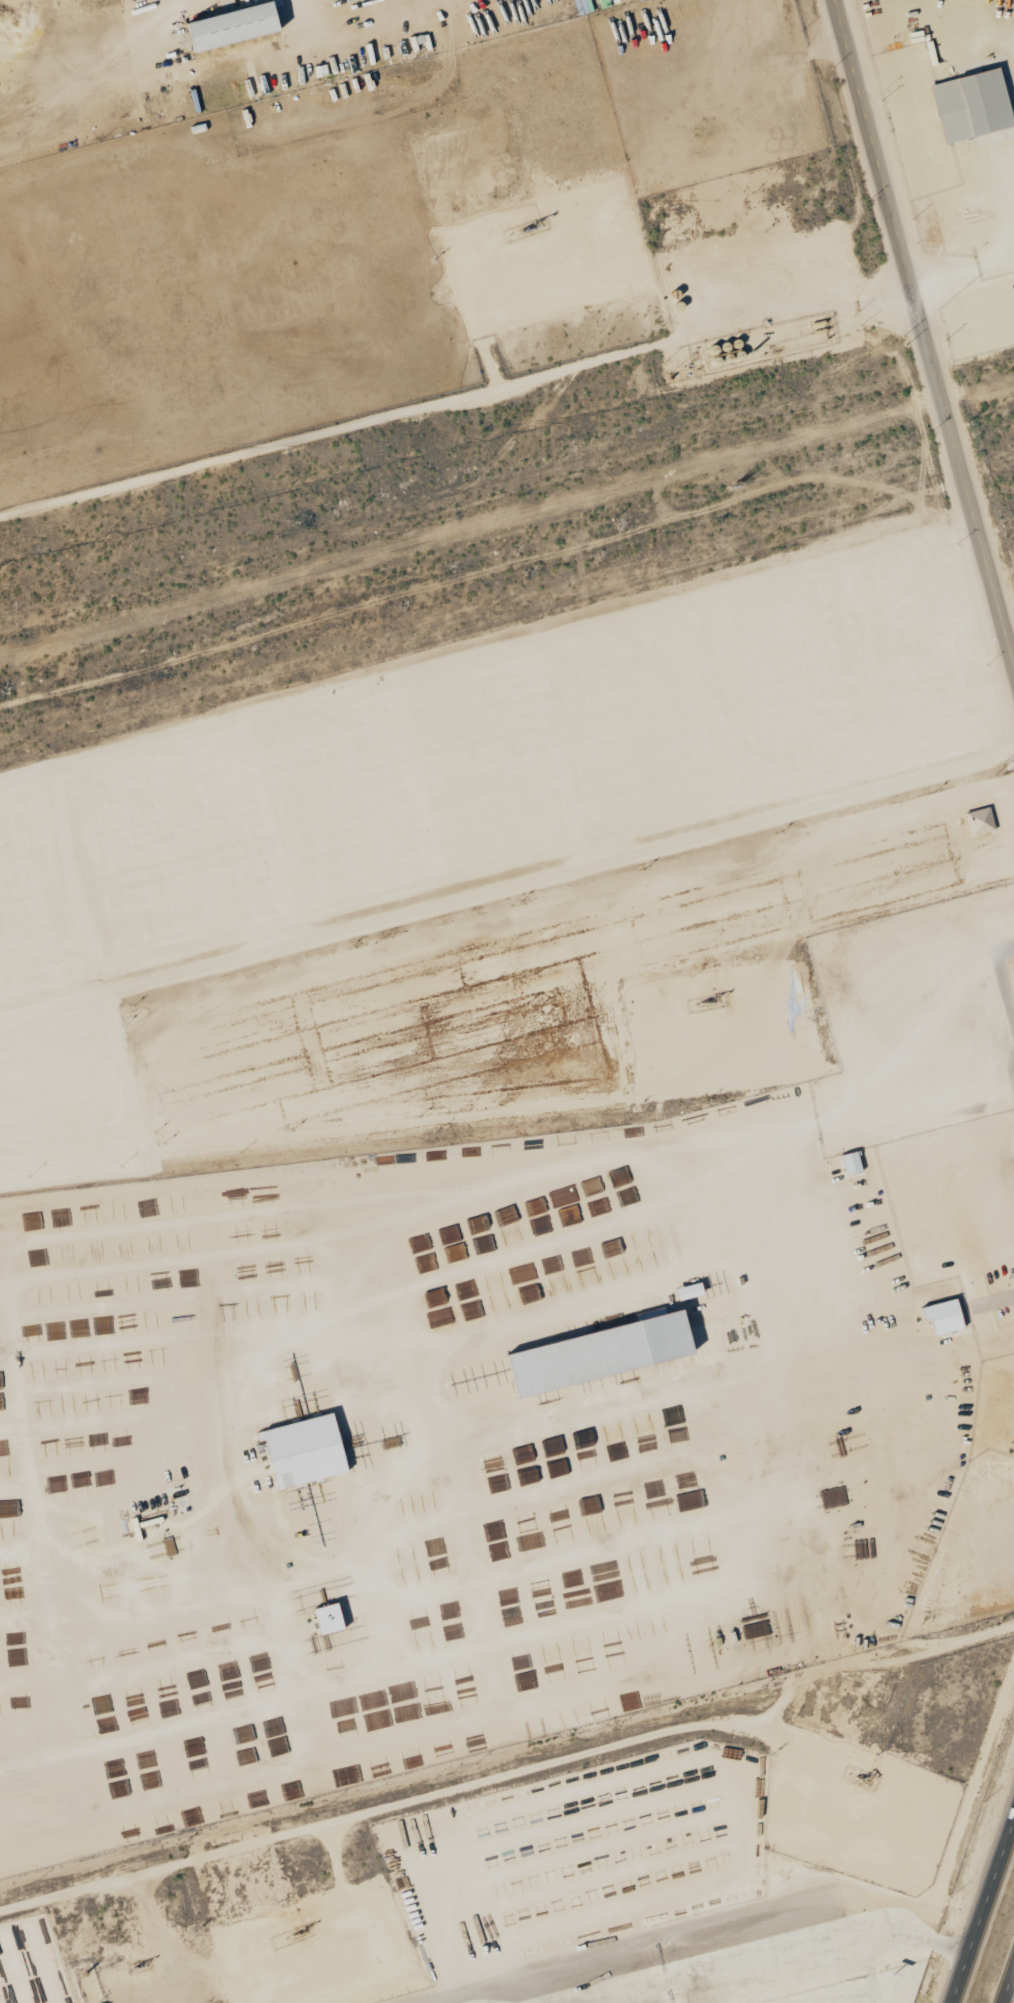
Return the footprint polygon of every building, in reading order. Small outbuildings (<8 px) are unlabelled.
[(188,22),(195,52),(281,33),(274,3),(188,22)] [(944,143),(1013,128),(1013,127),(1001,69),(931,85),(944,143)] [(971,837),(996,830),(989,807),(965,814),(971,837)] [(843,1153),(846,1174),(862,1171),(859,1151),(843,1153)] [(703,1295),(701,1283),(676,1287),(678,1299),(703,1295)] [(935,1336),(965,1328),(956,1298),(922,1307),(925,1320),(931,1319),(935,1336)] [(508,1350),(517,1395),(695,1356),(685,1312),(508,1350)] [(348,1473),(335,1413),(264,1429),(277,1489),(348,1473)] [(320,1635),(345,1629),(338,1602),(314,1608),(320,1635)]
